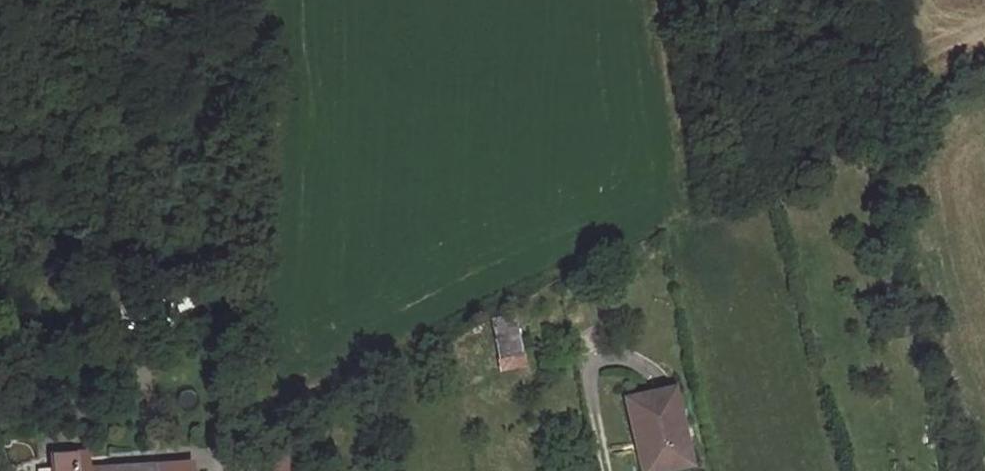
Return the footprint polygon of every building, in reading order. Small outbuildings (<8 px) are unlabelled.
[(489,326),(498,370),(520,365),(511,321),(489,326)] [(673,378),(629,387),(636,429),(647,427),(652,459),(688,454),(673,378)] [(45,450),(47,470),(80,470),(78,447),(45,450)]
